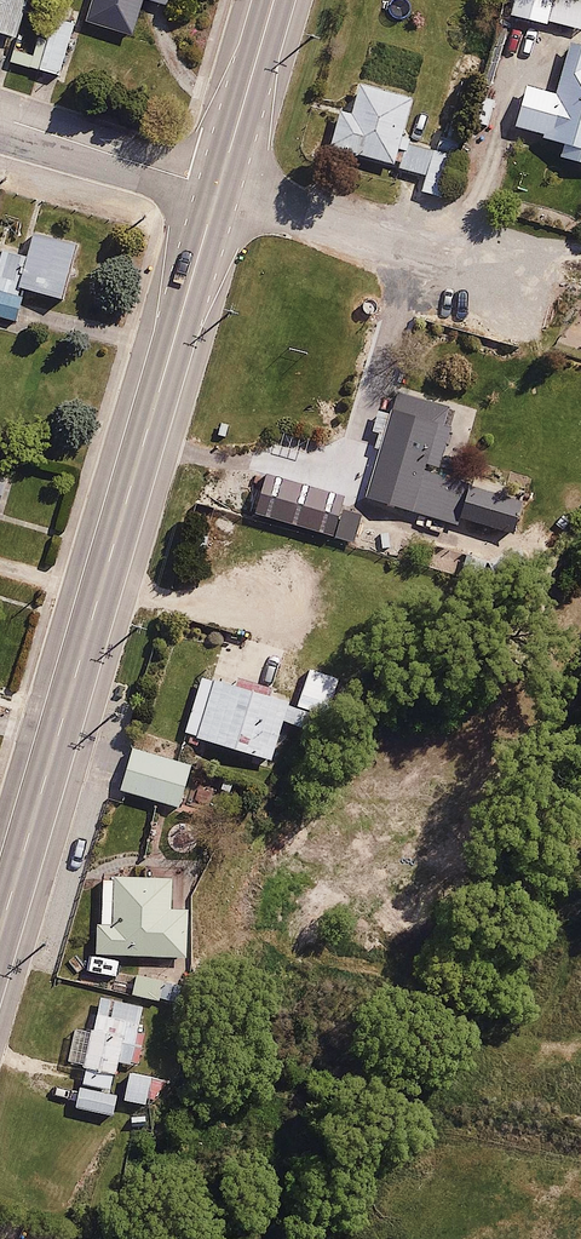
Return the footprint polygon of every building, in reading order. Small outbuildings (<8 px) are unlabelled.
[(16,39),(26,0),(0,0),(0,35),(16,39)] [(10,62),(59,75),(76,11),(35,0),(26,0),(16,39),(10,62)] [(82,19),(134,33),(143,0),(88,0),(82,19)] [(506,12),(580,30),(580,0),(509,0),(506,12)] [(551,32),(546,50),(529,45),(506,124),(571,143),(579,117),(580,117),(580,40),(551,32)] [(339,108),(329,142),(392,160),(411,92),(359,77),(350,111),(339,108)] [(406,141),(398,166),(429,176),(424,190),(440,196),(457,143),(437,136),(432,150),(406,141)] [(31,225),(14,281),(61,295),(78,238),(31,225)] [(0,287),(0,321),(13,325),(23,294),(0,287)] [(454,415),(393,399),(368,495),(457,518),(469,474),(441,467),(454,415)] [(333,711),(343,664),(206,634),(185,731),(274,751),(281,720),(309,726),(313,706),(333,711)] [(127,743),(116,789),(181,804),(192,757),(127,743)] [(171,904),(172,871),(100,869),(98,949),(188,952),(189,904),(171,904)] [(113,991),(152,991),(152,999),(180,999),(180,991),(186,991),(186,969),(113,969),(113,991)] [(74,1105),(106,1111),(116,1057),(139,1061),(145,1030),(137,1028),(143,998),(99,989),(91,1028),(71,1024),(65,1058),(82,1061),(74,1105)] [(151,1071),(129,1066),(121,1097),(143,1103),(151,1071)]
